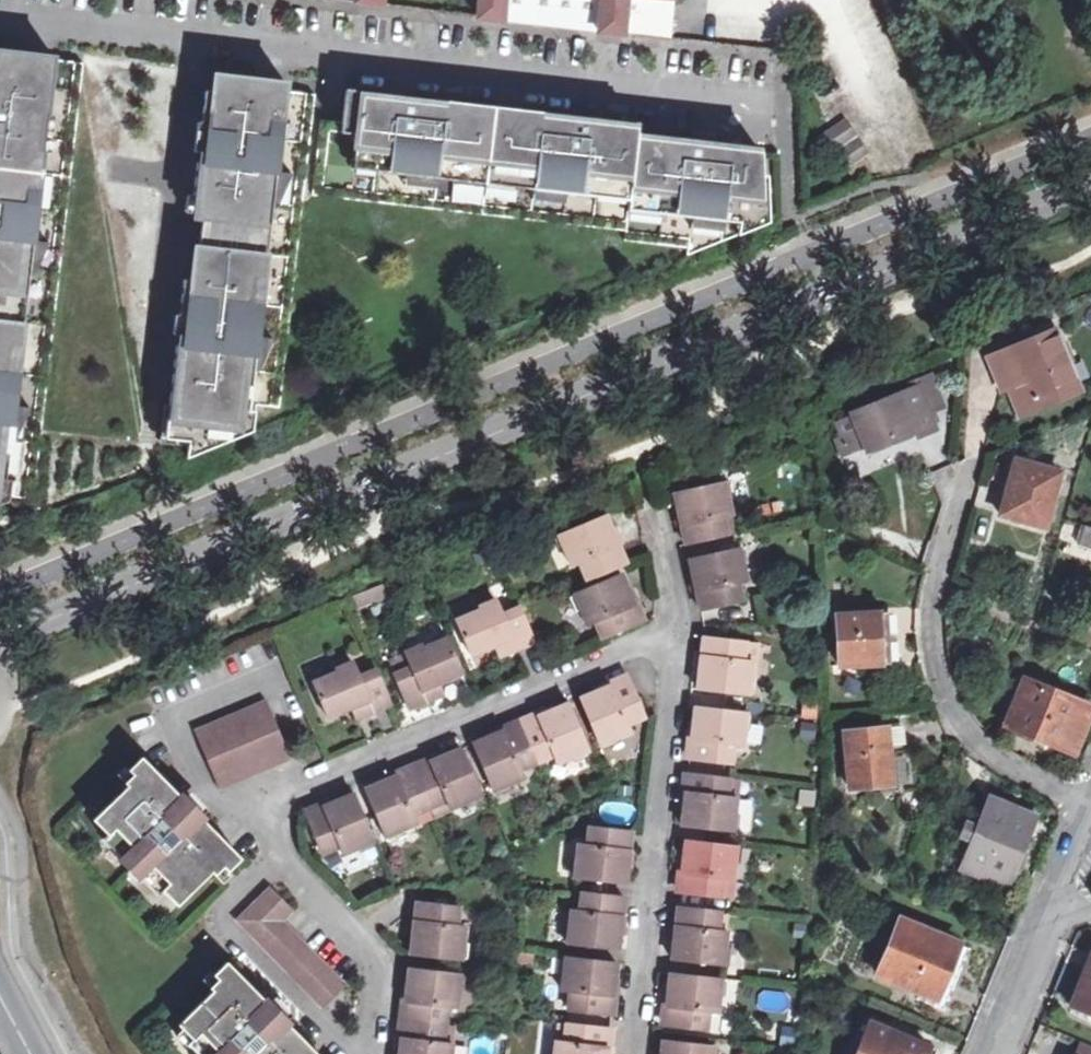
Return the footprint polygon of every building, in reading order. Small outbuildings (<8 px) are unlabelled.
[(486,17),(680,36),(683,0),(488,0),(486,17)] [(68,172),(77,89),(81,53),(0,45),(0,166),(68,172)] [(304,79),(228,71),(223,70),(204,244),(296,253),(304,181),(315,90),(303,90),(304,79)] [(506,161),(511,106),(375,91),(375,86),(353,85),(349,129),(337,127),(332,184),(493,203),(495,182),(500,182),(501,160),(506,161)] [(648,198),(654,132),(656,121),(511,106),(506,161),(501,160),(500,182),(495,182),(493,203),(637,220),(639,198),(648,198)] [(816,136),(841,171),(868,152),(842,116),(816,136)] [(779,145),(654,132),(648,198),(639,198),(637,220),(635,239),(645,240),(692,244),(697,251),(787,220),(786,173),(780,173),(779,145)] [(50,323),(68,172),(0,166),(0,317),(50,323)] [(281,404),(296,253),(204,244),(178,437),(203,440),(202,458),(268,432),(270,403),(281,404)] [(0,317),(0,509),(19,501),(20,489),(33,490),(50,323),(0,317)] [(1059,322),(984,353),(997,383),(1005,380),(1007,388),(1015,385),(1027,415),(1085,391),(1059,322)] [(906,385),(859,404),(861,409),(835,420),(848,451),(875,442),(878,447),(926,427),(928,433),(948,424),(942,406),(947,404),(933,369),(905,379),(906,385)] [(1074,464),(1024,449),(1008,510),(1059,523),(1074,464)] [(739,474),(685,485),(695,540),(746,530),(742,509),(746,508),(739,474)] [(621,508),(568,529),(582,561),(590,558),(596,575),(641,557),(621,508)] [(753,539),(699,552),(710,605),(755,595),(751,576),(761,574),(753,539)] [(658,615),(636,565),(582,588),(596,621),(604,617),(612,635),(658,615)] [(393,579),(358,591),(363,605),(397,593),(393,579)] [(490,603),(466,612),(481,652),(505,642),(510,653),(548,638),(532,597),(515,604),(510,589),(488,598),(490,603)] [(894,602),(847,606),(851,662),(898,660),(894,602)] [(433,636),(396,651),(419,706),(456,691),(451,679),(477,668),(461,629),(435,640),(433,636)] [(769,635),(711,629),(707,683),(764,691),(769,635)] [(346,665),(321,675),(338,715),(367,703),(372,714),(384,709),(403,700),(387,661),(371,668),(364,652),(344,660),(346,665)] [(658,714),(637,665),(623,671),(625,676),(590,690),(612,742),(646,727),(643,720),(658,714)] [(1033,669),(1012,721),(1088,752),(1090,746),(1090,693),(1033,669)] [(274,694),(200,725),(225,785),(298,752),(274,694)] [(603,747),(580,694),(548,708),(546,704),(516,717),(518,721),(536,764),(566,751),(570,761),(603,747)] [(760,706),(705,699),(702,716),(698,715),(694,754),(744,760),(747,741),(757,742),(760,706)] [(903,719),(853,723),(858,787),(907,781),(903,719)] [(536,764),(518,721),(481,736),(504,790),(541,775),(536,764)] [(494,792),(472,740),(440,753),(438,750),(407,763),(408,766),(427,810),(440,804),(443,813),(494,792)] [(256,852),(151,751),(138,764),(133,759),(96,797),(108,809),(104,813),(118,826),(110,834),(184,905),(220,869),(230,879),(240,868),(256,852)] [(427,810),(408,766),(373,781),(396,834),(431,819),(427,810)] [(694,805),(692,820),(749,826),(754,773),(692,767),(688,804),(694,805)] [(330,795),(311,803),(330,851),(349,843),(353,851),(386,837),(365,785),(332,799),(330,795)] [(796,808),(813,807),(813,787),(796,788),(796,808)] [(1051,809),(1000,788),(969,864),(1021,885),(1051,809)] [(586,835),(583,873),(640,879),(646,824),(597,819),(596,836),(586,835)] [(687,849),(684,887),(743,893),(744,876),(749,876),(752,840),(694,833),(693,849),(687,849)] [(302,906),(276,880),(240,916),(330,1005),(356,979),(292,916),(302,906)] [(579,902),(576,939),(632,944),(638,890),(590,885),(589,903),(579,902)] [(473,900),(424,895),(419,949),(476,956),(480,920),(472,920),(473,900)] [(686,900),(681,955),(739,961),(743,924),(735,923),(736,905),(686,900)] [(977,935),(911,909),(886,972),(952,1000),(977,935)] [(630,956),(574,950),(569,985),(577,986),(575,1009),(624,1013),(630,956)] [(238,957),(226,969),(230,974),(222,983),(225,986),(190,1021),(203,1034),(198,1040),(212,1053),(336,1053),(238,957)] [(416,961),(415,978),(409,978),(401,1050),(405,1051),(405,1053),(463,1053),(465,1037),(456,1037),(458,1004),(470,1005),(474,967),(416,961)] [(1075,1005),(1090,1012),(1090,966),(1075,1005)] [(671,981),(668,1021),(719,1027),(721,1007),(732,1008),(735,973),(678,967),(677,982),(671,981)] [(882,1013),(864,1053),(942,1053),(947,1040),(882,1013)] [(573,1017),(571,1035),(563,1034),(561,1053),(620,1053),(623,1023),(573,1017)] [(671,1034),(670,1051),(663,1050),(662,1053),(737,1053),(738,1047),(728,1046),(728,1040),(671,1034)] [(1081,1053),(1090,1053),(1090,1040),(1088,1038),(1081,1053)]
